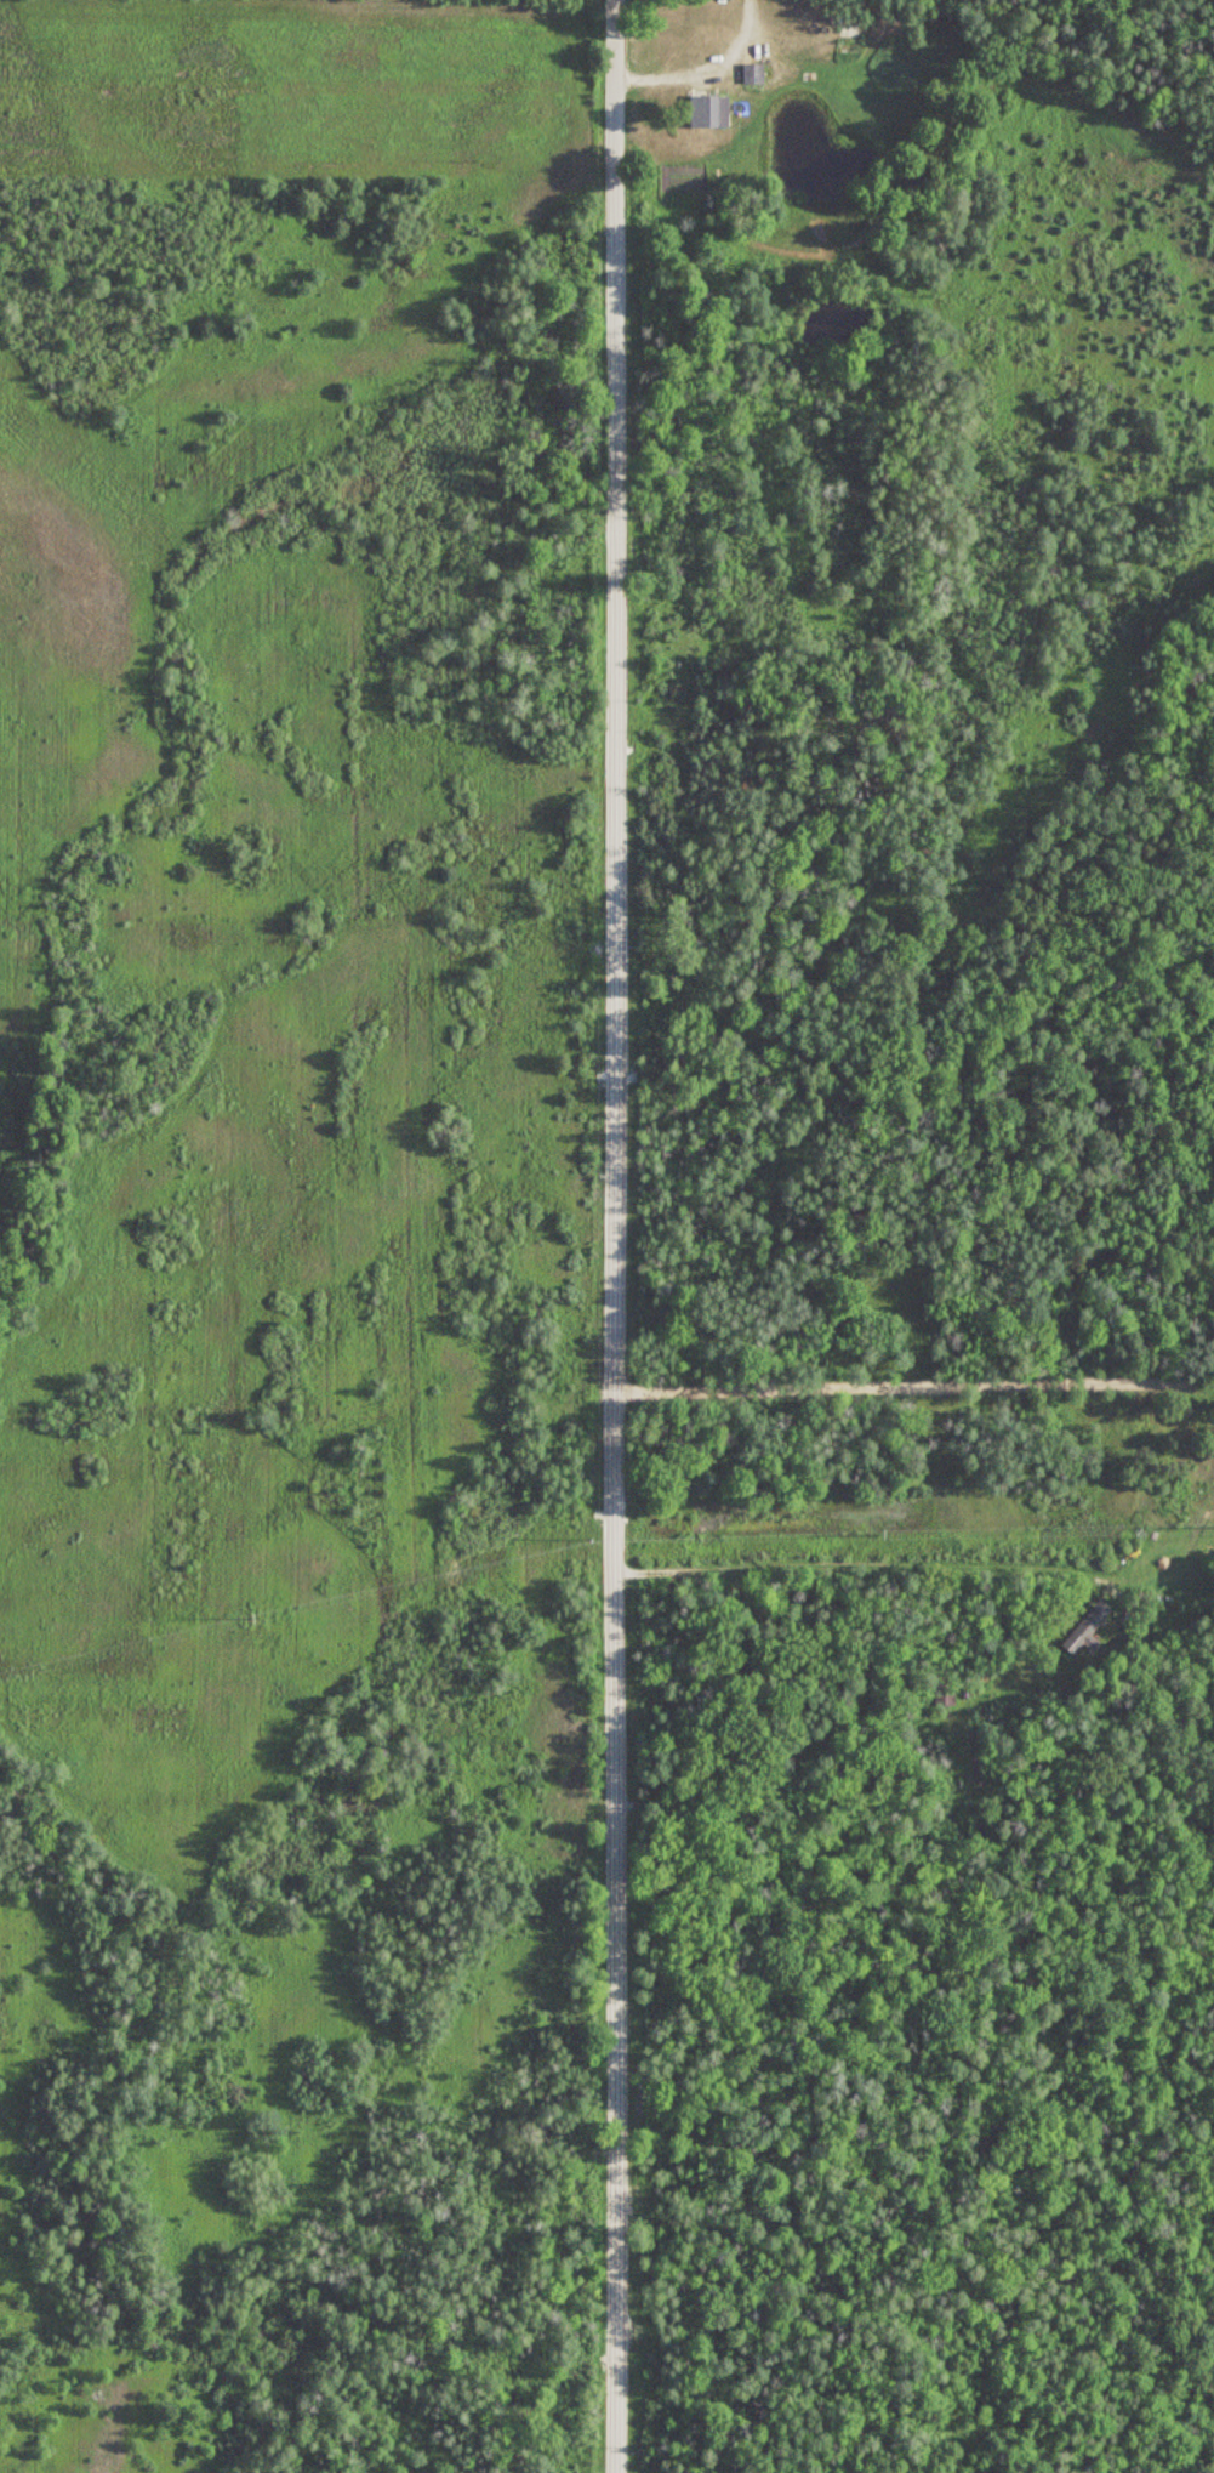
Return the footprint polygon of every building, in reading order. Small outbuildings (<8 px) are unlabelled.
[(765,63),(745,63),(745,83),(765,83),(765,63)] [(691,128),(727,128),(727,95),(691,95),(691,128)] [(1114,1611),(1103,1600),(1062,1642),(1072,1653),(1114,1611)] [(956,1704),(956,1684),(936,1684),(936,1704),(956,1704)]
